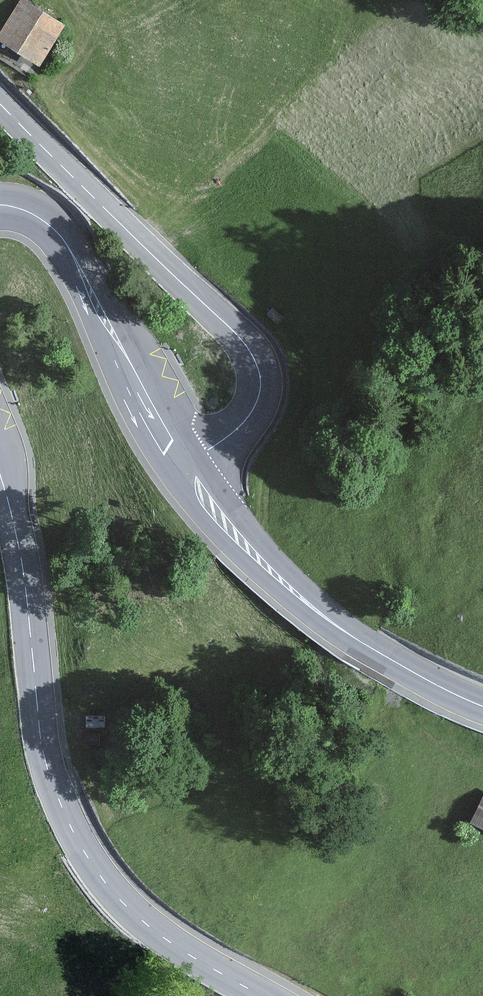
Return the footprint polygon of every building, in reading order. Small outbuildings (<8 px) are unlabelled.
[(45,0),(23,0),(4,32),(54,62),(79,20),(45,0)] [(472,823),(482,829),(482,803),(472,823)]
